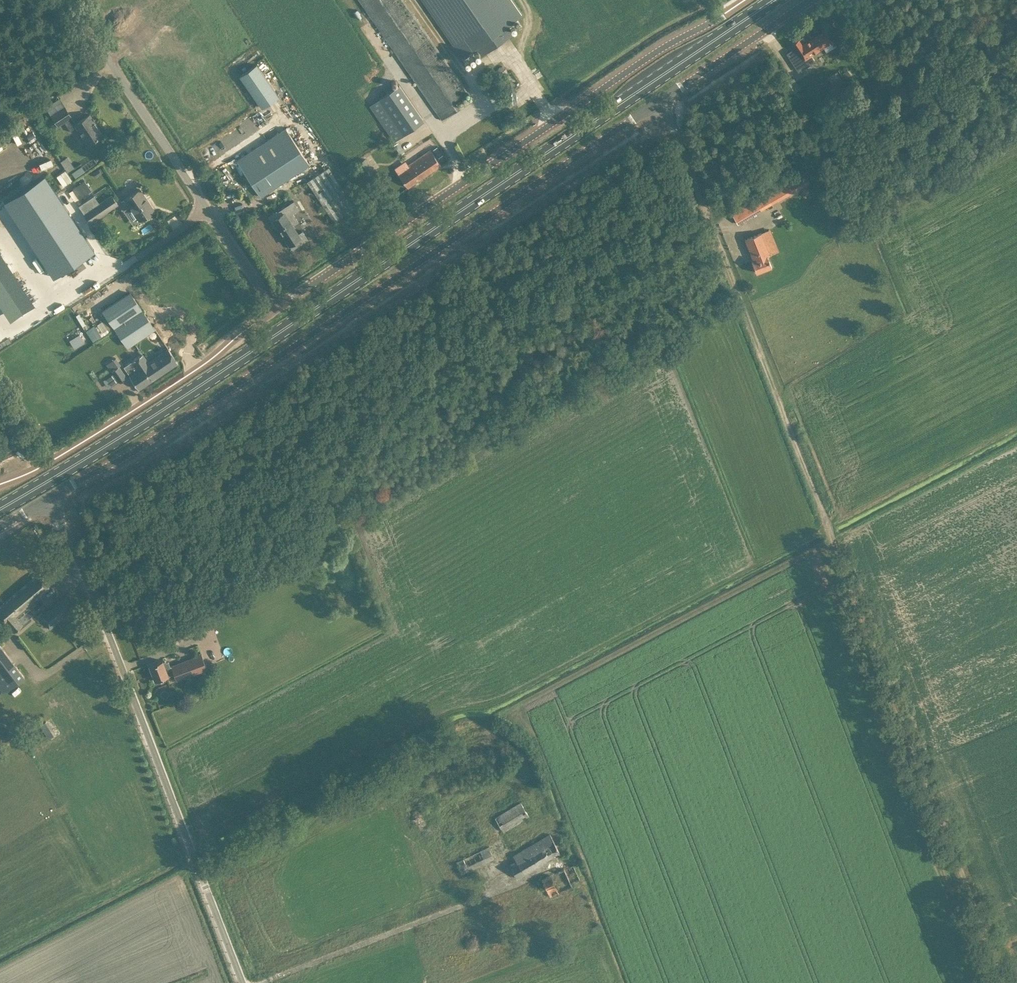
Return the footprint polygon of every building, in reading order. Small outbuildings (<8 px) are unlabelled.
[(442,118),(459,107),(454,100),(466,91),(404,0),(361,0),(442,118)] [(462,57),(476,47),(481,55),(513,33),(508,25),(523,14),(513,0),(423,0),(462,57)] [(820,40),(824,46),(827,52),(841,42),(834,31),(829,23),(810,34),(809,32),(807,34),(810,38),(809,38),(810,40),(813,44),(820,40)] [(789,53),(800,70),(816,60),(812,54),(824,46),(820,40),(813,44),(810,40),(809,38),(810,38),(807,34),(791,44),(792,45),(796,42),(799,47),(789,53)] [(262,108),(279,96),(256,64),(240,74),(262,108)] [(369,105),(394,141),(425,121),(400,84),(369,105)] [(78,127),(88,143),(94,139),(102,133),(90,114),(76,124),(65,107),(52,115),(58,125),(64,121),(72,132),(78,127)] [(237,160),(261,196),(310,165),(286,128),(237,160)] [(399,173),(408,187),(441,164),(430,149),(408,164),(409,166),(399,173)] [(365,158),(355,164),(365,179),(375,172),(365,158)] [(81,166),(70,174),(74,179),(85,171),(81,166)] [(776,202),(797,190),(807,184),(800,172),(731,212),(738,224),(776,202)] [(44,175),(4,201),(53,276),(94,250),(44,175)] [(84,180),(72,188),(79,198),(91,190),(84,180)] [(130,206),(140,220),(154,210),(140,189),(122,200),(127,208),(130,206)] [(90,222),(118,203),(112,195),(85,213),(90,222)] [(299,209),(294,200),(278,211),(277,210),(269,215),(277,227),(278,226),(292,249),(308,239),(303,230),(298,233),(292,225),(298,222),(293,213),(299,209)] [(752,261),(756,272),(771,266),(767,255),(770,254),(761,232),(745,239),(753,260),(752,261)] [(6,252),(14,266),(23,261),(16,247),(6,252)] [(103,309),(128,346),(154,328),(130,291),(103,309)] [(105,318),(91,328),(98,338),(112,329),(105,318)] [(130,375),(138,388),(178,362),(172,353),(169,349),(148,363),(142,354),(133,361),(133,362),(125,367),(130,375)] [(107,364),(120,382),(127,377),(119,365),(121,364),(116,357),(107,364)] [(14,630),(23,622),(16,614),(42,593),(50,586),(39,574),(0,607),(0,616),(6,623),(7,622),(14,630)] [(40,616),(50,627),(76,606),(66,595),(40,616)] [(168,636),(173,646),(201,630),(196,621),(168,636)] [(7,691),(25,677),(0,644),(0,682),(7,691)] [(149,665),(155,681),(169,675),(168,675),(174,673),(177,680),(207,668),(202,654),(171,666),(170,666),(169,663),(163,660),(149,665)] [(495,817),(504,832),(530,816),(520,801),(495,817)] [(510,864),(517,878),(541,864),(560,853),(555,844),(549,834),(513,855),(516,861),(510,864)] [(456,862),(461,873),(494,857),(489,847),(456,862)] [(573,866),(542,879),(549,897),(572,887),(571,883),(579,879),(573,866)]
